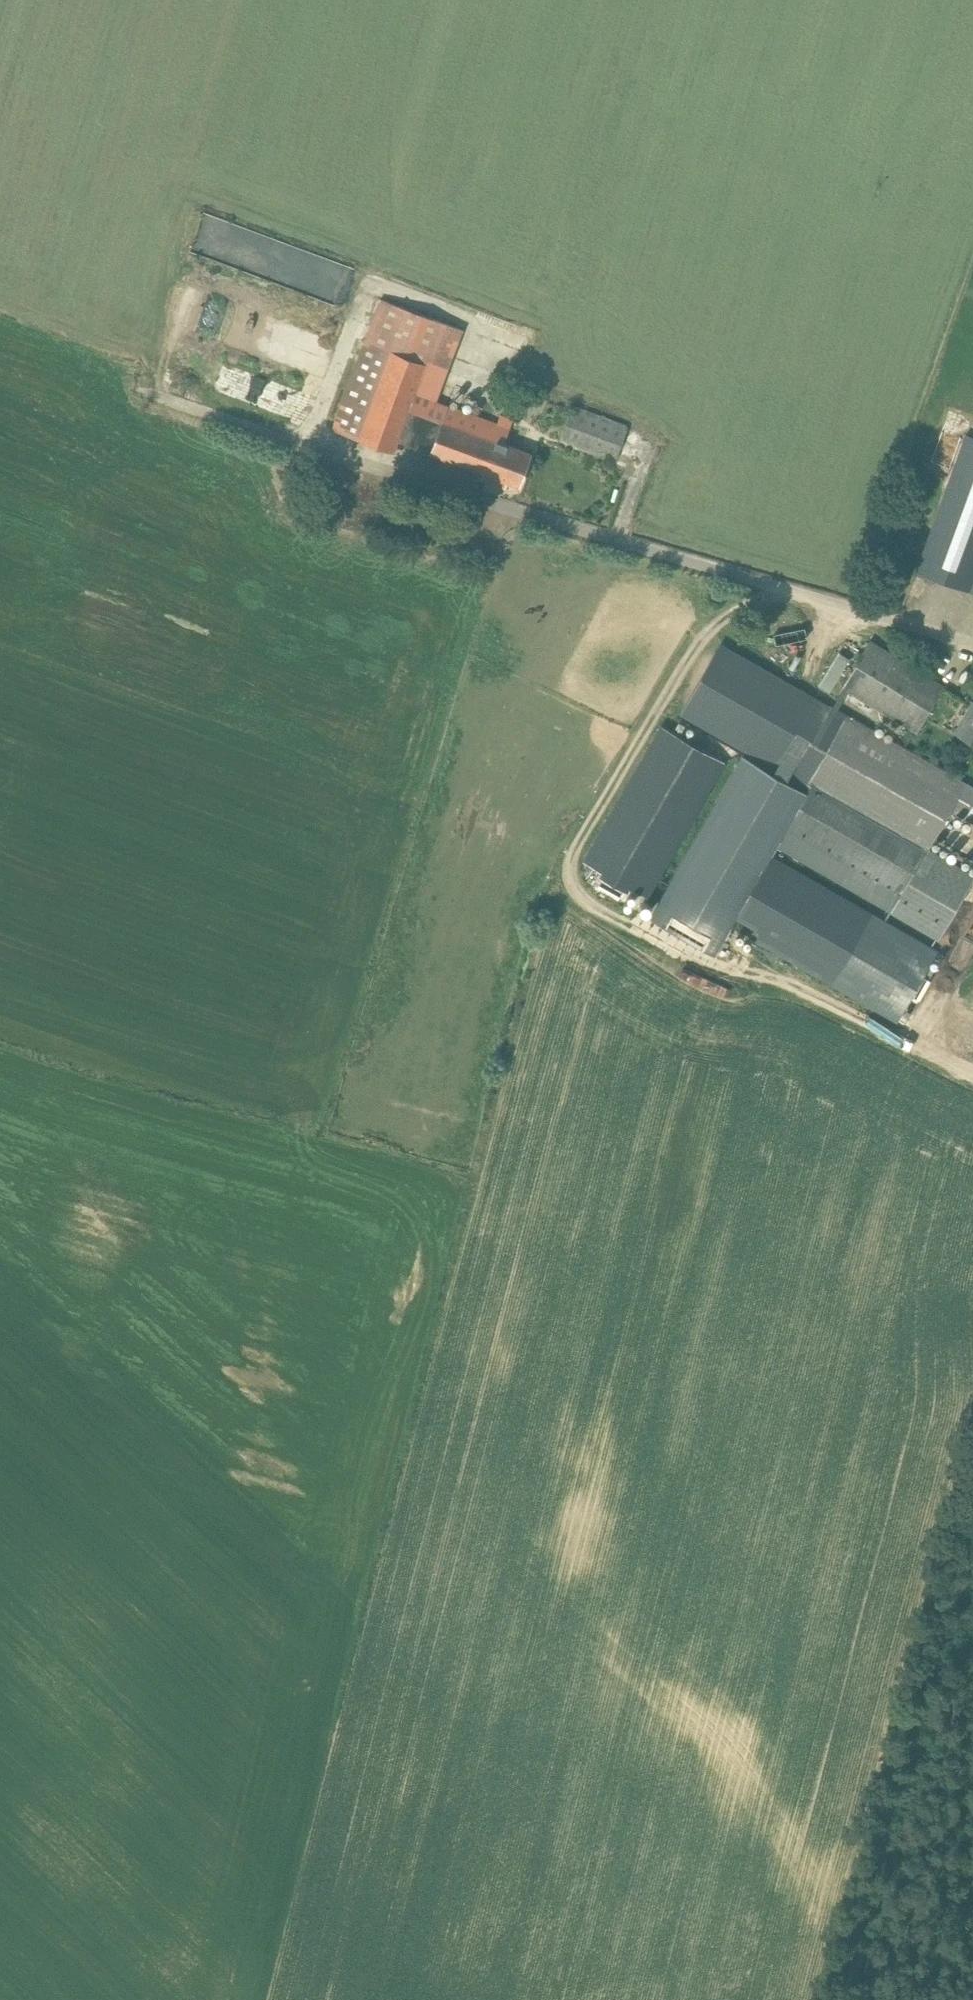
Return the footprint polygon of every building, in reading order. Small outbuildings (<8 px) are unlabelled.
[(520,485),(527,466),(532,453),(505,443),(513,419),(501,415),(497,423),(436,400),(463,329),(381,298),(333,429),(395,452),(399,440),(484,472),(482,478),(499,484),(501,478),(520,485)] [(617,458),(628,429),(571,408),(561,435),(616,456),(615,457),(617,458)] [(967,435),(924,551),(917,569),(972,590),(972,588),(972,437),(967,435)] [(919,541),(922,530),(907,527),(904,538),(919,541)] [(917,730),(933,703),(943,685),(870,640),(860,657),(843,687),(917,730)] [(652,916),(715,953),(731,925),(736,917),(771,855),(776,844),(940,937),(972,878),(972,873),(928,848),(951,809),(972,822),(972,787),(966,783),(797,687),(724,645),(684,714),(747,750),(652,916)] [(840,652),(820,685),(830,691),(850,658),(840,652)] [(972,701),(964,715),(972,720),(972,701)] [(965,736),(972,741),(972,722),(965,736)] [(727,762),(662,725),(584,860),(602,870),(599,874),(603,876),(598,884),(620,896),(624,889),(628,891),(630,887),(649,897),(727,762)] [(771,855),(736,917),(754,927),(749,936),(831,982),(894,1017),(908,992),(920,998),(931,979),(919,972),(933,949),(933,948),(871,912),(771,855)] [(726,994),(730,984),(686,967),(682,978),(726,994)]
